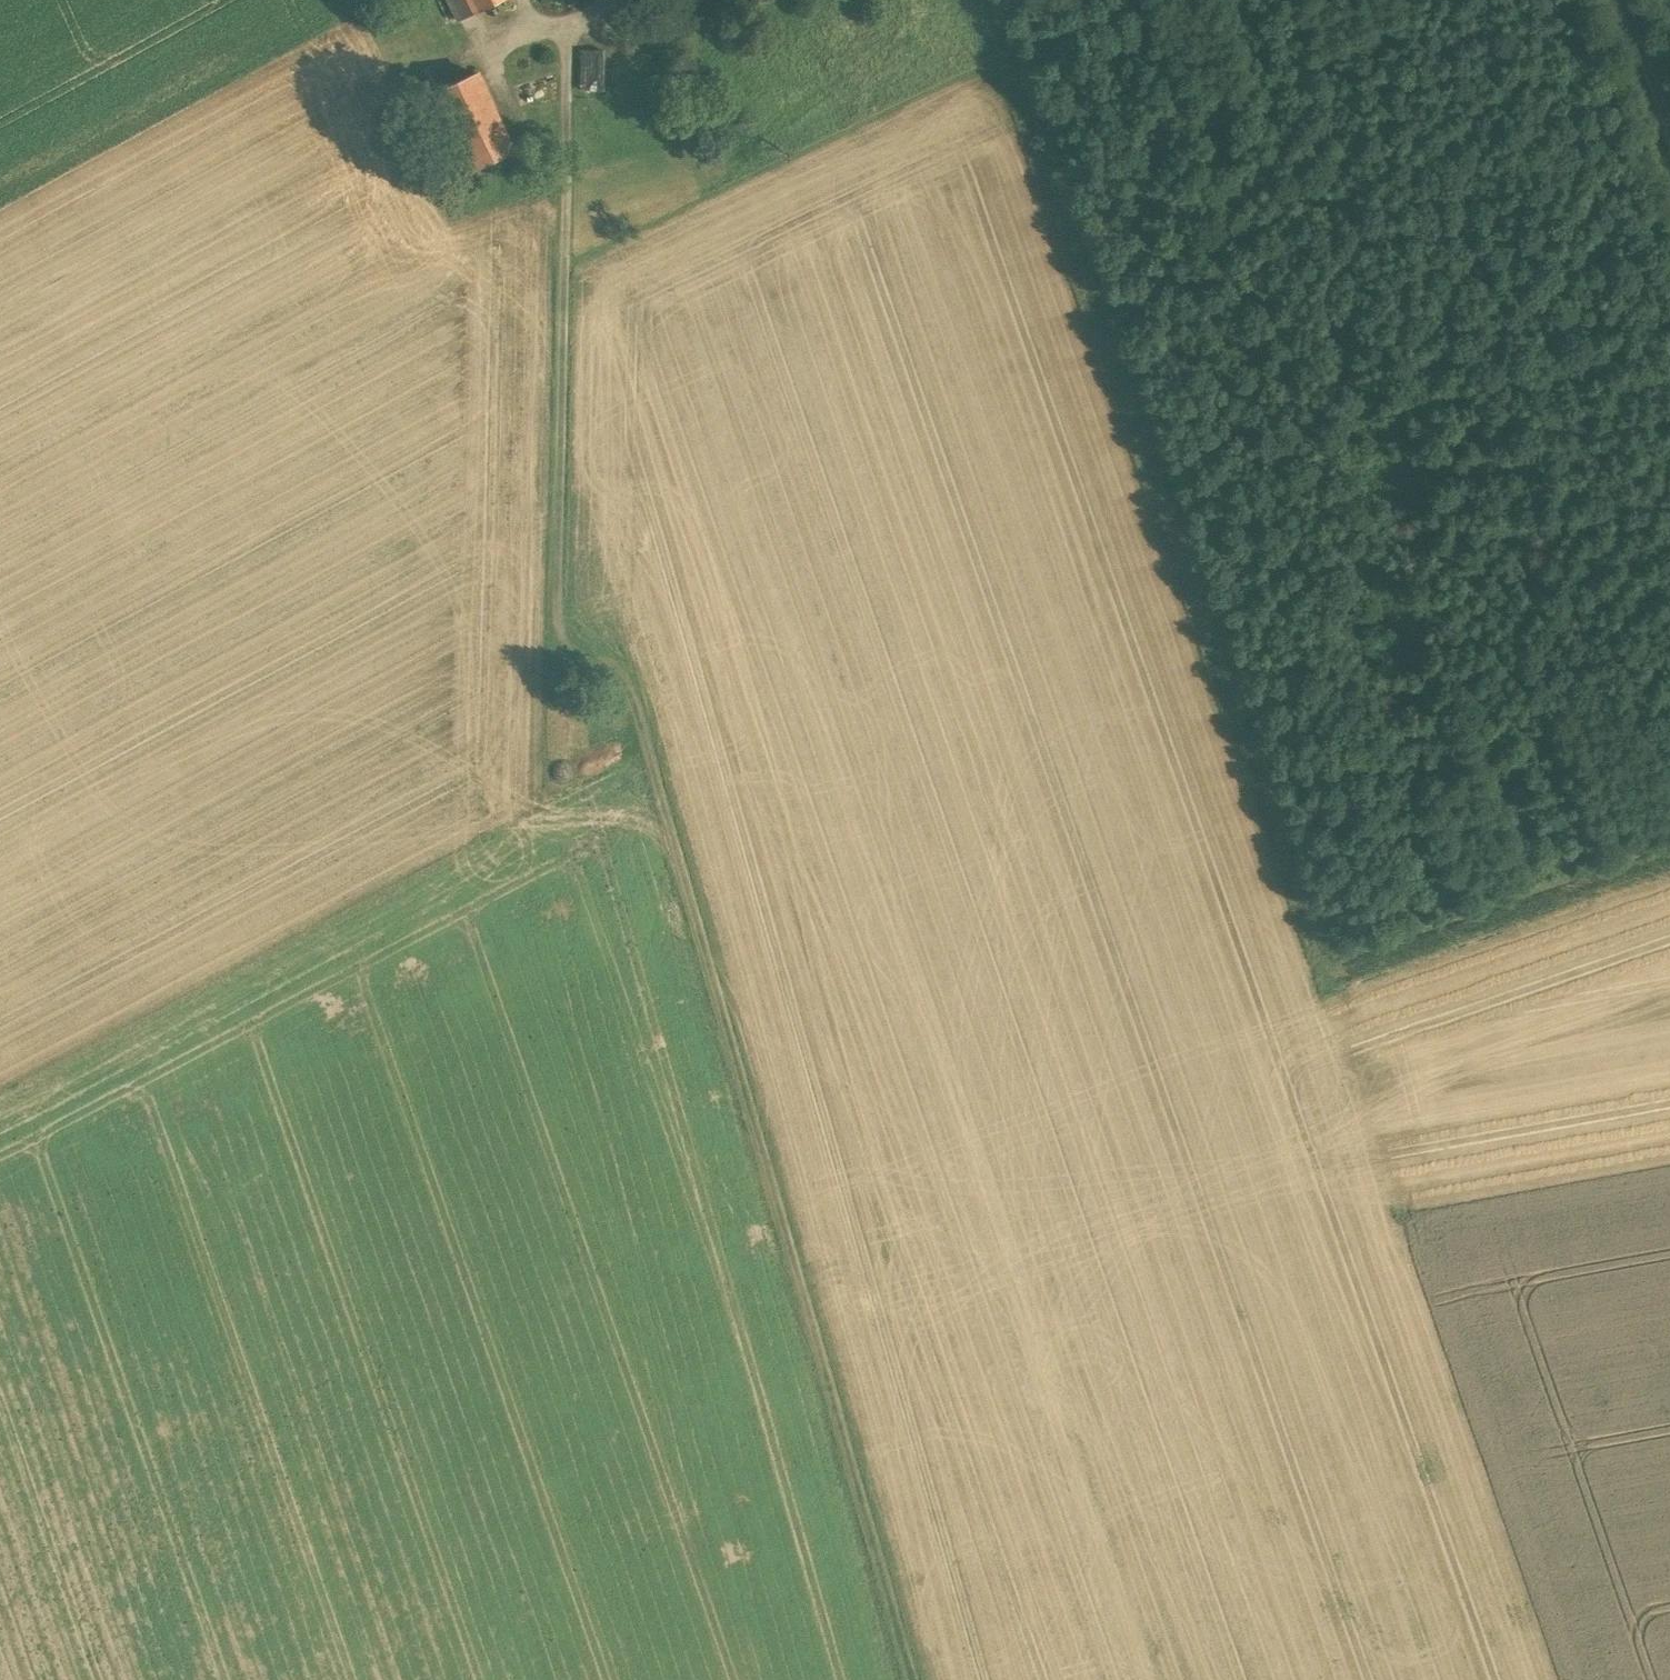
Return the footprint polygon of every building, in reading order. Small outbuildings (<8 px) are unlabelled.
[(455,21),(499,0),(445,0),(455,21)] [(577,50),(578,90),(601,89),(600,50),(577,50)] [(477,70),(415,99),(451,179),(515,150),(477,70)]
